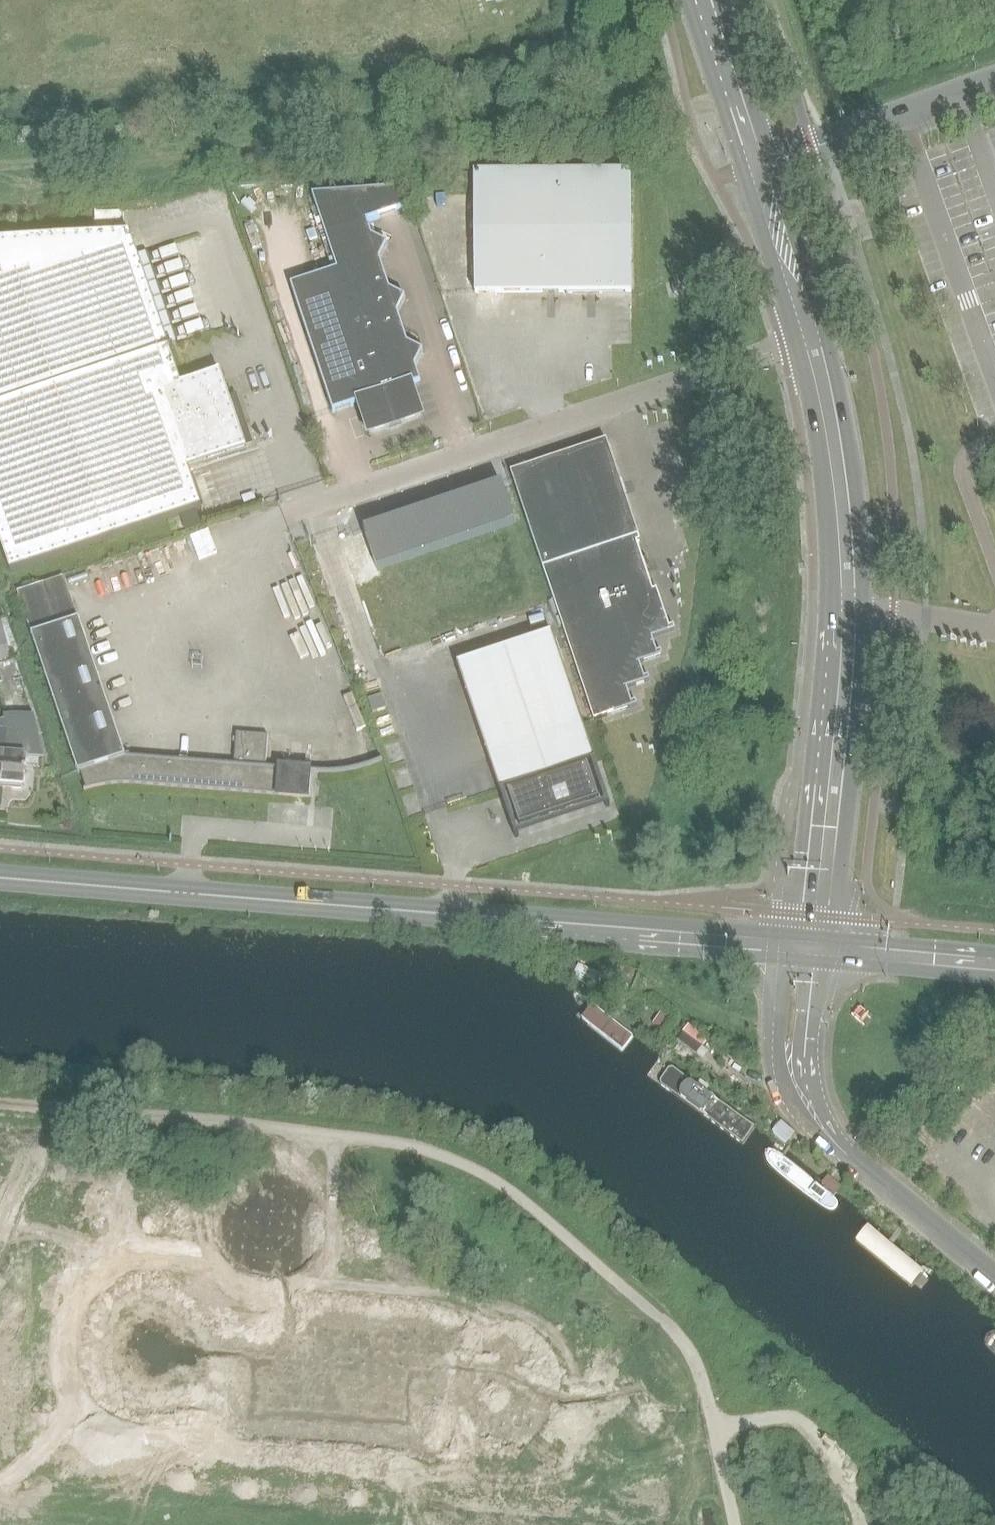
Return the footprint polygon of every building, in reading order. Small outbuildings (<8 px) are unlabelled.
[(475,294),(631,293),(630,173),(474,174),(475,294)] [(401,190),(312,197),(336,271),(308,281),(308,282),(293,287),(293,286),(290,287),(332,413),(335,413),(334,411),(350,406),(350,408),(359,405),(368,432),(388,426),(389,429),(401,425),(400,422),(420,415),(410,388),(415,386),(412,375),(415,368),(414,368),(421,353),(422,354),(423,352),(407,345),(402,329),(397,330),(394,322),(397,315),(396,314),(403,300),(404,300),(405,299),(390,291),(384,275),(379,277),(376,268),(379,261),(378,261),(385,246),(386,247),(387,245),(372,238),(367,223),(380,219),(379,217),(395,212),(395,213),(407,209),(401,190)] [(244,423),(240,410),(233,412),(220,374),(181,387),(130,235),(0,242),(0,544),(10,573),(201,509),(188,471),(246,452),(238,426),(244,423)] [(639,541),(606,442),(510,474),(517,494),(593,721),(636,707),(635,702),(631,704),(626,689),(649,681),(648,677),(644,678),(639,664),(662,656),(660,652),(656,653),(651,639),(673,631),(671,627),(669,628),(656,590),(652,592),(635,543),(639,541)] [(496,479),(472,487),(489,537),(512,529),(496,479)] [(472,487),(449,494),(466,545),(489,537),(472,487)] [(449,494),(427,502),(444,552),(466,545),(449,494)] [(427,502),(404,510),(421,560),(444,552),(427,502)] [(404,510),(381,517),(398,568),(421,560),(404,510)] [(381,517),(358,525),(375,575),(398,568),(381,517)] [(1,620),(0,620),(0,663),(12,660),(1,620)] [(78,621),(31,637),(78,774),(82,773),(88,789),(83,790),(84,792),(91,789),(95,788),(104,786),(108,786),(117,785),(121,784),(130,784),(135,785),(309,798),(310,797),(305,797),(307,773),(328,774),(334,774),(339,773),(345,773),(350,772),(355,771),(361,769),(366,768),(371,766),(376,764),(382,762),(382,761),(381,761),(376,763),(370,765),(364,767),(358,769),(352,770),(345,771),(339,772),(333,772),(327,773),(320,772),(307,772),(265,768),(268,737),(236,734),(234,766),(124,757),(78,621)] [(519,825),(599,799),(587,764),(594,762),(551,634),(456,665),(499,793),(507,791),(519,825)] [(22,790),(26,757),(44,758),(34,717),(4,717),(6,731),(1,788),(22,790)] [(592,1005),(580,1020),(623,1054),(635,1038),(592,1005)] [(670,1067),(656,1085),(741,1151),(755,1133),(670,1067)] [(773,1141),(761,1155),(832,1213),(844,1199),(773,1141)] [(853,1204),(843,1216),(906,1268),(916,1256),(853,1204)] [(924,1262),(913,1275),(974,1325),(985,1313),(924,1262)] [(984,1340),(994,1349),(994,1328),(984,1340)]
